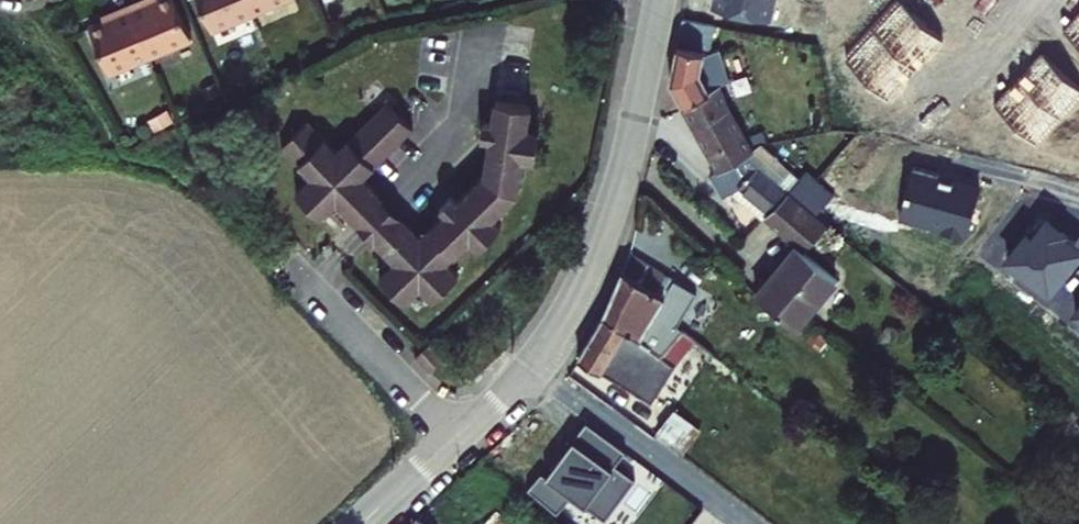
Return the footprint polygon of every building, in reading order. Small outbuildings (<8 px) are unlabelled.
[(130,0),(128,0),(114,6),(115,10),(110,12),(90,20),(109,67),(151,51),(130,0)] [(151,51),(192,34),(178,0),(130,0),(151,51)] [(249,0),(201,0),(212,27),(253,10),(249,0)] [(253,10),(276,0),(249,0),(253,10)] [(770,23),(775,0),(713,0),(710,9),(770,23)] [(887,95),(941,40),(900,0),(896,0),(844,53),(887,95)] [(1078,50),(1078,14),(1061,34),(1078,50)] [(702,94),(718,83),(709,53),(715,21),(682,15),(668,77),(683,103),(702,94)] [(1035,142),(1078,96),(1078,92),(1041,56),(995,104),(1035,142)] [(745,154),(752,150),(728,104),(720,81),(718,83),(702,94),(683,103),(719,169),(745,154)] [(357,224),(383,199),(363,178),(415,128),(389,101),(337,151),(308,120),(282,146),(311,176),(296,191),(311,208),(319,200),(329,210),(337,203),(357,224)] [(404,304),(419,289),(431,300),(457,275),(446,264),(471,239),(480,248),(501,227),(492,219),(519,194),(525,159),(537,161),(542,131),(530,128),(534,107),(497,101),(483,177),(458,201),(452,196),(440,207),(446,213),(420,237),(399,215),(373,240),(394,262),(378,278),(404,304)] [(755,167),(784,190),(815,213),(832,191),(804,169),(796,178),(760,145),(752,150),(745,154),(755,167)] [(736,186),(767,211),(784,190),(755,167),(745,154),(719,169),(710,175),(722,196),(731,190),(736,186)] [(910,165),(897,221),(965,237),(978,181),(910,165)] [(731,190),(763,217),(767,211),(736,186),(731,190)] [(763,217),(793,241),(815,213),(784,190),(767,211),(763,217)] [(357,224),(373,240),(399,215),(383,199),(357,224)] [(319,200),(311,208),(321,218),(329,210),(319,200)] [(815,213),(793,241),(797,244),(802,249),(826,221),(815,213)] [(1051,292),(1078,257),(1078,247),(1070,240),(1073,236),(1047,215),(1032,233),(1027,228),(1005,256),(1051,292)] [(802,249),(797,244),(756,292),(795,325),(837,276),(802,249)] [(611,290),(681,332),(713,356),(729,367),(744,347),(731,337),(729,339),(697,314),(677,301),(686,285),(628,251),(611,290)] [(681,332),(611,290),(601,314),(665,353),(681,332)] [(713,356),(681,332),(665,353),(601,314),(576,356),(598,369),(610,353),(629,363),(631,360),(646,368),(682,397),(713,356)] [(677,451),(697,428),(675,410),(656,432),(677,451)] [(527,488),(556,513),(570,494),(603,519),(634,479),(614,463),(624,449),(585,420),(544,474),(540,471),(527,488)]
